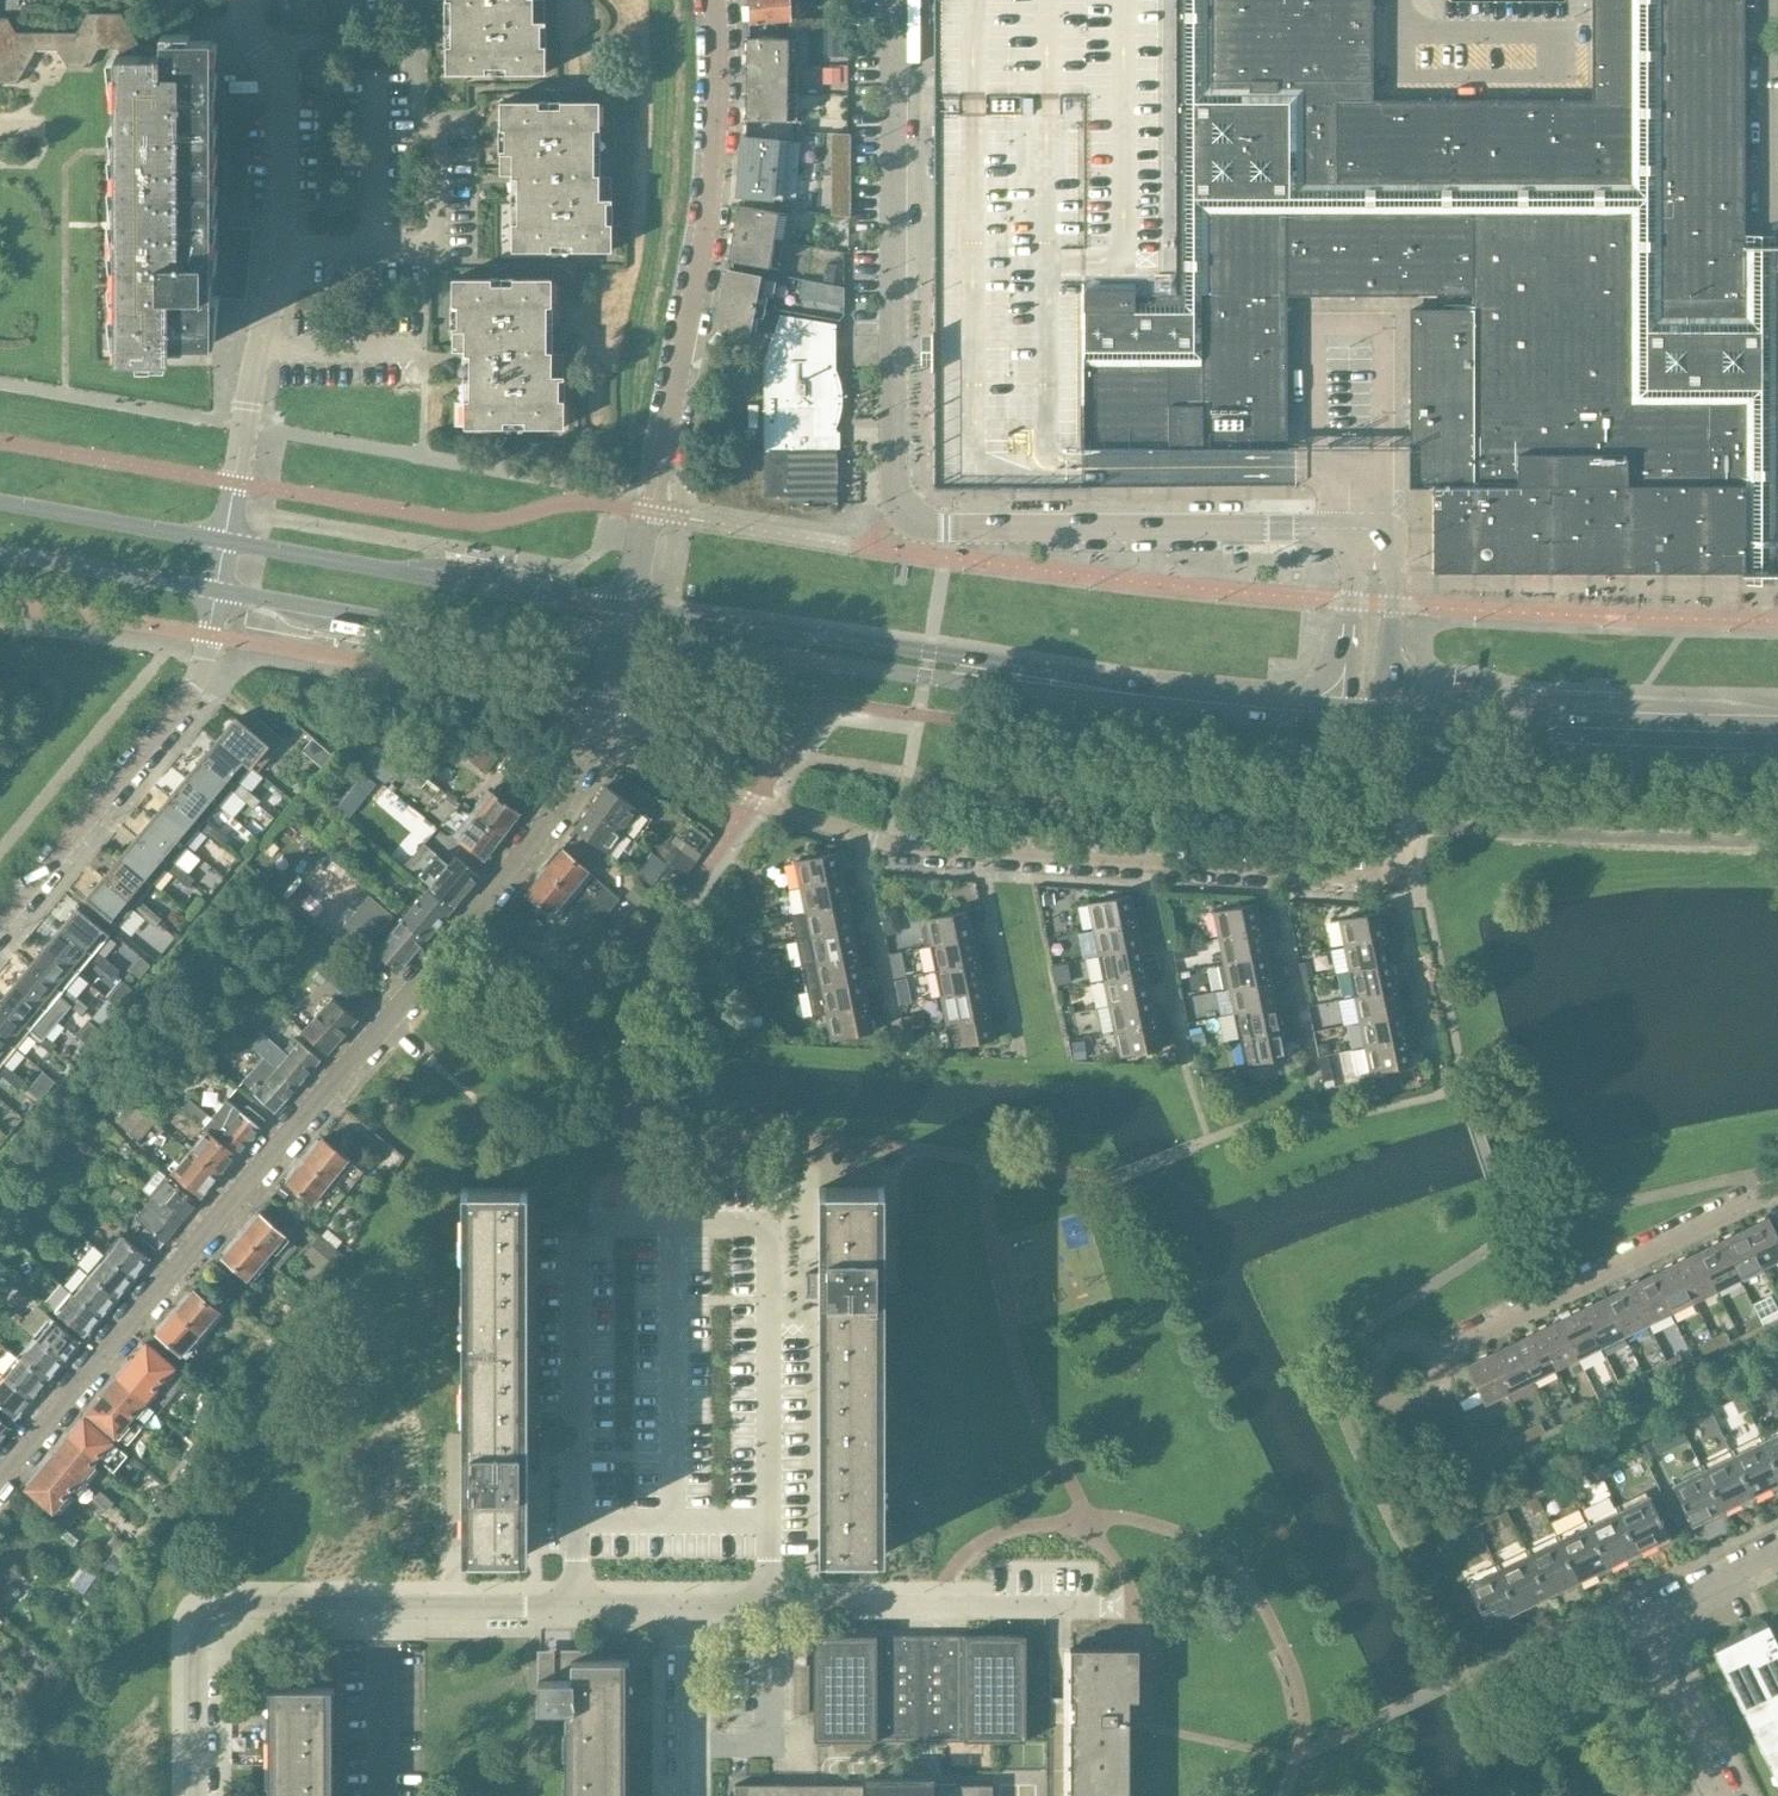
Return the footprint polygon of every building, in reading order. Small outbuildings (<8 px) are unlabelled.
[(444,25),(451,25),(451,46),(445,46),(445,73),(484,73),(484,67),(506,67),(506,73),(544,73),(544,46),(539,46),(539,25),(544,25),(544,0),(444,0),(444,25)] [(749,24),(789,20),(787,0),(748,0),(749,24)] [(1767,249),(1743,249),(1743,0),(1592,0),(1592,100),(1371,100),(1371,0),(934,0),(934,356),(934,485),(1209,485),(1209,448),(1285,448),(1285,295),(1472,295),(1472,309),(1410,309),(1410,486),(1434,486),(1434,571),(1761,571),(1777,571),(1777,249),(1767,249)] [(17,83),(36,50),(57,50),(67,67),(88,67),(98,48),(119,49),(119,55),(167,55),(167,44),(139,44),(121,13),(88,13),(77,32),(16,33),(7,18),(0,18),(0,83),(17,83)] [(745,38),(745,67),(787,67),(787,38),(745,38)] [(212,231),(211,198),(211,40),(167,40),(167,44),(167,55),(119,55),(116,55),(117,130),(116,130),(116,358),(160,359),(160,339),(166,339),(166,344),(211,344),(212,295),(220,295),(220,296),(221,296),(222,295),(243,295),(243,253),(241,253),(241,242),(243,242),(243,231),(222,230),(221,229),(220,229),(220,231),(212,231)] [(787,67),(745,67),(745,94),(787,94),(787,67)] [(787,94),(745,94),(745,121),(787,121),(787,94)] [(572,250),(611,250),(611,224),(606,224),(606,202),(611,202),(611,177),(598,177),(598,175),(593,175),(593,129),(598,129),(598,102),(560,102),(560,108),(538,108),(538,102),(499,102),(499,129),(504,129),(504,151),(499,151),(499,176),(510,176),(510,202),(517,202),(517,223),(512,224),(512,250),(550,250),(550,244),(572,244),(572,250)] [(786,141),(744,138),(741,137),(739,165),(783,169),(786,141)] [(783,169),(739,165),(736,195),(781,198),(783,169)] [(778,212),(736,205),(732,233),(773,240),(778,212)] [(773,240),(732,233),(727,260),(768,267),(773,240)] [(763,277),(725,270),(719,298),(764,307),(766,297),(760,295),(763,277)] [(524,427),(563,427),(563,400),(558,400),(558,379),(563,379),(563,354),(551,354),(551,352),(546,352),(546,306),(551,306),(551,279),(512,279),(512,285),(490,285),(490,279),(452,279),(452,306),(457,306),(457,328),(452,328),(452,352),(463,353),(463,379),(469,379),(469,400),(464,400),(464,427),(503,427),(503,421),(524,421),(524,427)] [(806,294),(822,295),(822,306),(842,308),(843,284),(807,282),(806,294)] [(764,307),(719,298),(714,326),(752,334),(756,316),(762,317),(764,307)] [(803,334),(805,321),(781,317),(766,359),(777,358),(793,358),(796,342),(796,340),(798,334),(803,334)] [(777,358),(766,359),(765,362),(765,429),(789,429),(789,434),(834,433),(834,366),(834,325),(805,321),(803,334),(798,334),(796,340),(796,342),(793,358),(777,358)] [(837,433),(834,433),(789,434),(789,429),(765,429),(765,495),(789,495),(789,505),(835,504),(834,447),(837,447),(837,433)] [(235,717),(218,738),(251,765),(250,767),(257,772),(275,750),(235,717)] [(281,729),(280,730),(289,737),(299,725),(290,718),(281,729)] [(218,738),(202,758),(234,785),(231,789),(242,798),(249,790),(238,781),(250,767),(251,765),(218,738)] [(361,762),(385,782),(401,763),(376,743),(361,762)] [(482,744),(470,759),(486,771),(497,756),(482,744)] [(202,758),(185,777),(218,805),(231,789),(234,785),(202,758)] [(339,765),(322,785),(341,801),(358,782),(339,765)] [(185,777),(168,797),(201,825),(198,829),(209,838),(216,830),(205,821),(218,805),(185,777)] [(605,785),(589,807),(624,831),(640,810),(605,785)] [(260,800),(249,790),(242,798),(254,808),(260,800)] [(493,793),(475,816),(502,836),(508,829),(510,830),(519,819),(517,817),(519,814),(493,793)] [(168,797),(152,817),(185,844),(198,829),(201,825),(168,797)] [(574,828),(608,853),(624,831),(589,807),(574,828)] [(496,844),(502,836),(475,816),(458,839),(484,859),(487,855),(489,857),(498,845),(496,844)] [(152,817),(136,837),(169,864),(165,868),(176,877),(183,869),(172,860),(185,844),(152,817)] [(446,838),(429,824),(419,836),(437,850),(446,838)] [(227,840),(216,830),(209,838),(221,848),(227,840)] [(136,837),(119,857),(152,884),(165,868),(169,864),(136,837)] [(663,860),(670,851),(661,844),(654,854),(663,860)] [(549,863),(543,870),(568,892),(587,870),(561,848),(558,852),(556,850),(547,862),(549,863)] [(850,849),(794,861),(800,887),(841,879),(838,860),(843,859),(844,865),(853,863),(850,849)] [(672,867),(679,858),(670,851),(663,860),(672,867)] [(456,856),(429,887),(452,908),(479,877),(462,862),(456,856)] [(119,857),(103,876),(136,904),(132,908),(143,917),(150,909),(139,900),(152,884),(119,857)] [(666,877),(672,867),(663,860),(656,869),(666,877)] [(194,879),(183,869),(176,877),(188,887),(194,879)] [(527,889),(526,890),(551,912),(568,892),(543,870),(537,877),(535,876),(525,887),(527,889)] [(579,894),(604,915),(621,895),(595,874),(579,894)] [(103,876),(85,897),(118,925),(132,908),(136,904),(103,876)] [(841,879),(800,887),(805,913),(861,901),(858,889),(850,890),(851,896),(845,898),(841,879)] [(429,887),(402,919),(425,939),(452,908),(429,887)] [(368,893),(348,923),(374,941),(395,910),(368,893)] [(1130,895),(1088,903),(1093,930),(1149,918),(1146,906),(1138,908),(1139,914),(1134,915),(1130,895)] [(852,929),(849,917),(848,911),(854,909),(855,915),(863,914),(861,901),(805,913),(791,915),(796,941),(852,929)] [(1255,903),(1213,911),(1219,938),(1274,927),(1272,914),(1263,916),(1265,922),(1259,923),(1255,903)] [(77,908),(60,927),(93,955),(90,959),(101,968),(108,960),(97,951),(110,935),(77,908)] [(981,908),(925,919),(930,946),(972,937),(968,918),(974,917),(975,923),(983,921),(981,908)] [(161,919),(150,909),(143,917),(155,927),(161,919)] [(921,936),(914,910),(885,917),(891,943),(921,936)] [(1380,911),(1338,919),(1344,946),(1399,935),(1397,922),(1388,924),(1390,930),(1384,931),(1380,911)] [(1149,918),(1093,930),(1098,955),(1140,946),(1136,928),(1142,927),(1143,933),(1151,931),(1149,918)] [(402,919),(374,951),(398,971),(425,939),(402,919)] [(60,927),(45,946),(78,973),(90,959),(93,955),(60,927)] [(1274,927),(1219,938),(1224,963),(1265,955),(1262,936),(1267,935),(1268,941),(1277,939),(1274,927)] [(856,948),(854,942),(852,929),(796,941),(801,966),(871,952),(868,939),(860,941),(861,947),(856,948)] [(1399,935),(1344,946),(1349,971),(1390,963),(1387,944),(1392,943),(1393,949),(1402,947),(1399,935)] [(972,937),(930,946),(936,971),(991,959),(989,947),(980,948),(981,954),(976,956),(972,937)] [(45,946),(29,965),(62,992),(59,996),(70,1005),(76,997),(65,988),(78,973),(45,946)] [(1140,946),(1098,955),(1104,980),(1159,969),(1157,956),(1148,958),(1150,964),(1144,965),(1140,946)] [(896,974),(908,972),(904,949),(892,952),(896,974)] [(862,980),(859,967),(858,961),(864,960),(865,966),(874,964),(871,952),(801,966),(806,991),(862,980)] [(1265,955),(1224,963),(1229,988),(1285,977),(1282,964),(1274,966),(1275,972),(1269,973),(1265,955)] [(991,959),(936,971),(941,996),(982,987),(978,969),(984,968),(985,974),(994,972),(991,959)] [(119,969),(108,960),(101,968),(112,978),(119,969)] [(1390,963),(1349,971),(1354,996),(1410,985),(1407,972),(1399,974),(1400,980),(1394,981),(1390,963)] [(62,992),(29,965),(13,983),(46,1011),(57,1020),(70,1005),(59,996),(62,992)] [(1159,969),(1104,980),(1109,1005),(1150,997),(1147,978),(1152,977),(1153,983),(1162,981),(1159,969)] [(1285,977),(1229,988),(1234,1013),(1276,1005),(1272,986),(1277,985),(1279,991),(1287,989),(1285,977)] [(881,1002),(879,990),(870,991),(872,997),(866,998),(862,980),(806,991),(812,1016),(826,1013),(881,1002)] [(46,1011),(13,983),(0,999),(0,1004),(31,1029),(27,1033),(39,1043),(45,1035),(57,1020),(46,1011)] [(1410,985),(1354,996),(1359,1022),(1401,1013),(1397,994),(1403,993),(1404,999),(1412,998),(1410,985)] [(982,987),(941,996),(946,1021),(1002,1010),(999,997),(991,999),(992,1005),(986,1006),(982,987)] [(1187,1015),(1220,1011),(1217,990),(1185,994),(1187,1015)] [(88,1007),(76,997),(70,1005),(81,1015),(88,1007)] [(331,997),(302,1030),(327,1052),(356,1019),(331,997)] [(1150,997),(1109,1005),(1114,1031),(1169,1019),(1167,1007),(1159,1009),(1160,1015),(1154,1016),(1150,997)] [(881,1002),(826,1013),(831,1040),(872,1031),(868,1011),(874,1010),(875,1016),(884,1015),(881,1002)] [(15,1048),(27,1033),(31,1029),(0,1004),(0,1035),(15,1048)] [(1276,1005),(1234,1013),(1239,1039),(1295,1027),(1292,1015),(1284,1016),(1285,1022),(1280,1024),(1276,1005)] [(1002,1010),(946,1021),(951,1047),(993,1039),(989,1019),(994,1018),(996,1024),(1004,1022),(1002,1010)] [(1401,1013),(1359,1022),(1364,1047),(1420,1035),(1417,1023),(1409,1025),(1410,1031),(1405,1032),(1401,1013)] [(1169,1019),(1114,1031),(1119,1057),(1161,1049),(1157,1029),(1162,1028),(1164,1034),(1172,1032),(1169,1019)] [(1295,1027),(1239,1039),(1245,1065),(1286,1057),(1282,1037),(1288,1035),(1289,1041),(1297,1040),(1295,1027)] [(296,1087),(320,1060),(295,1038),(291,1042),(295,1045),(286,1056),(261,1034),(250,1047),(264,1058),(275,1068),(296,1087)] [(7,1080),(14,1072),(3,1063),(15,1048),(0,1035),(0,1074),(7,1080)] [(57,1044),(45,1035),(39,1043),(50,1052),(57,1044)] [(1411,1065),(1408,1051),(1407,1045),(1413,1044),(1414,1050),(1423,1048),(1420,1035),(1364,1047),(1350,1050),(1355,1074),(1369,1071),(1370,1073),(1411,1065)] [(1335,1076),(1349,1074),(1345,1050),(1330,1053),(1335,1076)] [(275,1112),(296,1087),(275,1068),(264,1058),(242,1083),(254,1094),(275,1112)] [(26,1081),(14,1072),(7,1080),(19,1090),(26,1081)] [(64,1084),(51,1098),(68,1113),(78,1101),(81,1098),(64,1084)] [(238,1153),(264,1125),(266,1122),(247,1105),(241,1113),(227,1101),(211,1118),(190,1099),(182,1109),(203,1127),(205,1129),(236,1155),(238,1153)] [(151,1120),(131,1103),(115,1121),(135,1138),(151,1120)] [(112,1129),(108,1135),(119,1145),(125,1138),(113,1128),(112,1129)] [(236,1155),(205,1129),(187,1149),(218,1176),(236,1155)] [(352,1162),(321,1136),(318,1140),(316,1138),(308,1148),(310,1150),(303,1158),(333,1184),(352,1162)] [(218,1176),(187,1149),(169,1170),(201,1197),(218,1176)] [(333,1184),(303,1158),(297,1166),(295,1164),(285,1175),(288,1177),(285,1181),(311,1202),(315,1206),(333,1184)] [(70,1160),(59,1172),(74,1184),(84,1172),(70,1160)] [(197,1203),(168,1179),(158,1170),(139,1192),(150,1201),(179,1225),(197,1203)] [(121,1182),(110,1196),(119,1204),(131,1189),(121,1182)] [(527,1187),(462,1187),(462,1432),(462,1446),(469,1446),(469,1467),(462,1467),(462,1554),(528,1554),(528,1469),(541,1469),(541,1444),(527,1444),(527,1187)] [(884,1295),(884,1275),(884,1187),(818,1187),(818,1272),(805,1273),(805,1297),(818,1297),(818,1554),(884,1554),(884,1295)] [(179,1225),(150,1201),(136,1217),(144,1223),(165,1241),(179,1225)] [(253,1215),(245,1224),(246,1226),(239,1235),(265,1256),(284,1235),(257,1213),(254,1216),(253,1215)] [(136,1233),(137,1232),(144,1223),(136,1217),(129,1226),(136,1233)] [(1768,1217),(1744,1229),(1762,1267),(1777,1259),(1777,1236),(1768,1217)] [(165,1241),(144,1223),(137,1232),(158,1250),(165,1241)] [(1744,1229),(1721,1241),(1739,1278),(1762,1267),(1744,1229)] [(133,1278),(104,1253),(81,1234),(65,1253),(88,1272),(117,1296),(119,1294),(121,1296),(130,1285),(128,1284),(133,1278)] [(149,1258),(120,1234),(104,1253),(133,1278),(138,1272),(140,1273),(149,1263),(147,1261),(149,1258)] [(234,1236),(213,1261),(227,1273),(232,1266),(247,1278),(265,1256),(239,1235),(236,1238),(234,1236)] [(1721,1241),(1698,1252),(1716,1290),(1739,1278),(1721,1241)] [(1698,1252),(1675,1263),(1693,1301),(1716,1290),(1698,1252)] [(1675,1263),(1652,1275),(1670,1312),(1693,1301),(1675,1263)] [(117,1296),(88,1272),(72,1291),(101,1315),(106,1310),(108,1311),(117,1301),(115,1299),(117,1296)] [(1652,1275),(1628,1286),(1647,1324),(1670,1312),(1652,1275)] [(1628,1286),(1605,1297),(1624,1335),(1647,1324),(1628,1286)] [(221,1303),(216,1309),(193,1289),(190,1292),(188,1291),(178,1302),(180,1304),(173,1312),(197,1333),(206,1323),(215,1331),(231,1312),(221,1303)] [(101,1315),(72,1291),(56,1310),(85,1335),(87,1332),(89,1334),(98,1323),(96,1322),(101,1315)] [(1605,1297),(1582,1309),(1601,1346),(1624,1335),(1605,1297)] [(1771,1308),(1757,1315),(1762,1325),(1776,1318),(1771,1308)] [(1582,1309),(1559,1320),(1577,1358),(1601,1346),(1582,1309)] [(80,1341),(51,1316),(45,1311),(36,1321),(29,1315),(21,1324),(34,1335),(64,1360),(69,1355),(70,1356),(79,1346),(77,1344),(80,1341)] [(166,1316),(156,1328),(158,1329),(155,1333),(180,1353),(197,1333),(173,1312),(168,1318),(166,1316)] [(1744,1322),(1749,1331),(1762,1325),(1757,1315),(1744,1322)] [(1559,1320),(1536,1331),(1554,1369),(1577,1358),(1559,1320)] [(1554,1369),(1536,1331),(1513,1343),(1530,1381),(1554,1369)] [(1725,1331),(1711,1338),(1716,1347),(1730,1341),(1725,1331)] [(64,1360),(34,1335),(19,1354),(48,1379),(50,1377),(51,1378),(60,1368),(58,1366),(64,1360)] [(1698,1345),(1703,1354),(1716,1347),(1711,1338),(1698,1345)] [(1530,1381),(1513,1343),(1490,1354),(1508,1392),(1513,1401),(1535,1390),(1530,1381)] [(142,1345),(134,1354),(136,1355),(131,1362),(157,1384),(172,1366),(146,1344),(144,1346),(142,1345)] [(48,1379),(19,1354),(2,1373),(32,1398),(37,1392),(39,1394),(47,1383),(46,1382),(48,1379)] [(1508,1392),(1490,1354),(1466,1366),(1484,1403),(1508,1392)] [(1679,1354),(1665,1361),(1670,1370),(1683,1363),(1679,1354)] [(1652,1367),(1656,1377),(1670,1370),(1665,1361),(1652,1367)] [(125,1365),(117,1374),(119,1376),(117,1378),(143,1400),(157,1384),(131,1362),(126,1367),(125,1365)] [(2,1373),(0,1376),(0,1405),(15,1418),(18,1415),(20,1416),(28,1406),(27,1404),(32,1398),(2,1373)] [(1632,1377),(1619,1383),(1623,1393),(1637,1386),(1632,1377)] [(113,1379),(106,1388),(107,1389),(102,1396),(136,1425),(151,1407),(143,1400),(117,1378),(115,1380),(113,1379)] [(1770,1381),(1762,1385),(1768,1398),(1777,1394),(1770,1381)] [(1605,1390),(1610,1399),(1623,1393),(1619,1383),(1605,1390)] [(136,1425),(102,1396),(98,1401),(96,1399),(88,1408),(90,1410),(88,1412),(114,1434),(115,1434),(123,1440),(136,1425)] [(1740,1396),(1732,1400),(1738,1413),(1747,1409),(1740,1396)] [(1586,1399),(1573,1406),(1577,1416),(1591,1409),(1586,1399)] [(1559,1413),(1564,1422),(1577,1416),(1573,1406),(1559,1413)] [(1710,1410),(1702,1415),(1708,1427),(1717,1423),(1710,1410)] [(0,1419),(0,1440),(10,1428),(0,1419)] [(79,1419),(72,1429),(73,1430),(69,1436),(95,1457),(108,1468),(122,1452),(108,1441),(109,1440),(83,1419),(81,1421),(79,1419)] [(1540,1422),(1526,1429),(1531,1438),(1544,1432),(1540,1422)] [(1680,1425),(1672,1429),(1678,1442),(1687,1438),(1680,1425)] [(1513,1435),(1517,1445),(1531,1438),(1526,1429),(1513,1435)] [(1762,1441),(1777,1474),(1777,1433),(1762,1441)] [(62,1440),(54,1449),(56,1451),(55,1453),(80,1474),(95,1457),(69,1436),(64,1442),(62,1440)] [(1733,1455),(1752,1495),(1777,1483),(1777,1474),(1762,1441),(1733,1455)] [(51,1453),(43,1463),(45,1464),(39,1471),(65,1492),(80,1474),(55,1453),(53,1455),(51,1453)] [(1733,1455),(1703,1470),(1722,1510),(1752,1495),(1733,1455)] [(1611,1475),(1605,1462),(1596,1466),(1603,1479),(1611,1475)] [(1596,1466),(1588,1470),(1594,1483),(1603,1479),(1596,1466)] [(1703,1470),(1672,1485),(1691,1525),(1722,1510),(1703,1470)] [(34,1474),(26,1483),(28,1485),(25,1488),(51,1510),(65,1492),(39,1471),(36,1475),(34,1474)] [(1566,1481),(1558,1485),(1564,1498),(1572,1494),(1566,1481)] [(106,1511),(114,1502),(101,1491),(93,1500),(106,1511)] [(1536,1496),(1528,1500),(1534,1513),(1542,1508),(1536,1496)] [(1649,1496),(1618,1511),(1638,1551),(1668,1536),(1649,1496)] [(1506,1510),(1498,1514),(1504,1527),(1512,1523),(1506,1510)] [(1618,1511),(1588,1526),(1607,1566),(1638,1551),(1618,1511)] [(1476,1525),(1468,1529),(1474,1542),(1483,1538),(1476,1525)] [(1588,1526),(1558,1540),(1577,1581),(1607,1566),(1588,1526)] [(107,1544),(115,1550),(127,1561),(134,1551),(114,1534),(107,1544)] [(1558,1540),(1528,1555),(1547,1595),(1577,1581),(1558,1540)] [(1528,1555),(1498,1570),(1518,1610),(1547,1595),(1528,1555)] [(1498,1570),(1467,1585),(1487,1625),(1518,1610),(1498,1570)] [(1765,1619),(1714,1644),(1777,1774),(1777,1645),(1765,1619)] [(1025,1740),(1025,1635),(814,1635),(814,1741),(1025,1740)] [(1069,1650),(1070,1795),(1129,1795),(1129,1699),(1138,1699),(1138,1648),(1069,1648),(1069,1650)] [(538,1679),(538,1709),(562,1709),(565,1709),(565,1719),(565,1795),(624,1795),(624,1708),(624,1688),(624,1662),(624,1660),(577,1660),(572,1660),(572,1656),(552,1656),(552,1679),(538,1679)] [(21,1683),(21,1685),(21,1686),(22,1688),(23,1689),(25,1691),(26,1691),(28,1692),(30,1691),(32,1691),(33,1690),(34,1688),(35,1687),(35,1685),(35,1683),(34,1681),(33,1680),(32,1679),(30,1678),(28,1678),(26,1678),(25,1679),(23,1680),(22,1681),(21,1683)] [(268,1687),(268,1689),(275,1689),(275,1762),(269,1762),(269,1768),(269,1795),(331,1795),(331,1762),(325,1762),(326,1689),(334,1689),(334,1687),(268,1687)] [(933,1784),(933,1776),(862,1776),(862,1795),(992,1795),(992,1784),(933,1784)] [(1620,1787),(1624,1795),(1640,1795),(1633,1781),(1620,1787)] [(779,1784),(735,1784),(735,1795),(779,1795),(779,1784)] [(1607,1794),(1608,1795),(1624,1795),(1620,1787),(1607,1794)]
